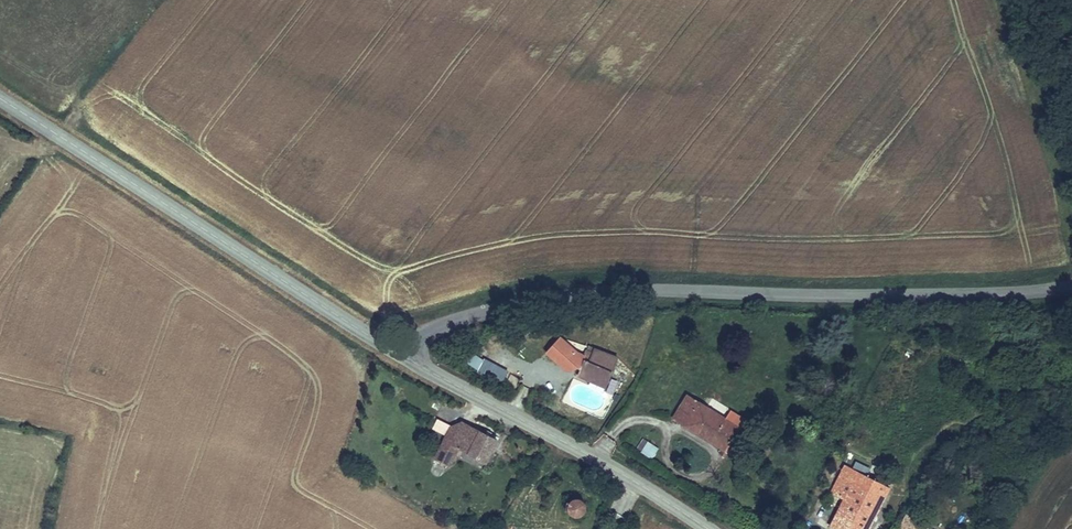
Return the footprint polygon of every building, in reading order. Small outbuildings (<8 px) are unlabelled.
[(578,376),(577,379),(607,391),(620,358),(589,347),(583,355),(579,353),(561,338),(546,355),(565,372),(574,372),(578,376)] [(510,372),(485,359),(475,376),(501,391),(510,372)] [(744,428),(688,396),(670,422),(727,455),(744,428)] [(451,469),(460,452),(488,468),(501,443),(462,422),(451,427),(434,461),(451,469)] [(660,449),(644,439),(634,454),(651,465),(660,449)] [(816,522),(830,528),(873,528),(893,491),(846,467),(816,522)] [(571,514),(572,517),(575,519),(578,520),(581,520),(584,519),(586,517),(587,514),(588,511),(588,508),(586,506),(584,504),(581,503),(578,503),(575,504),(573,506),(571,508),(570,511),(571,514)] [(900,528),(929,528),(930,527),(907,516),(900,528)]
